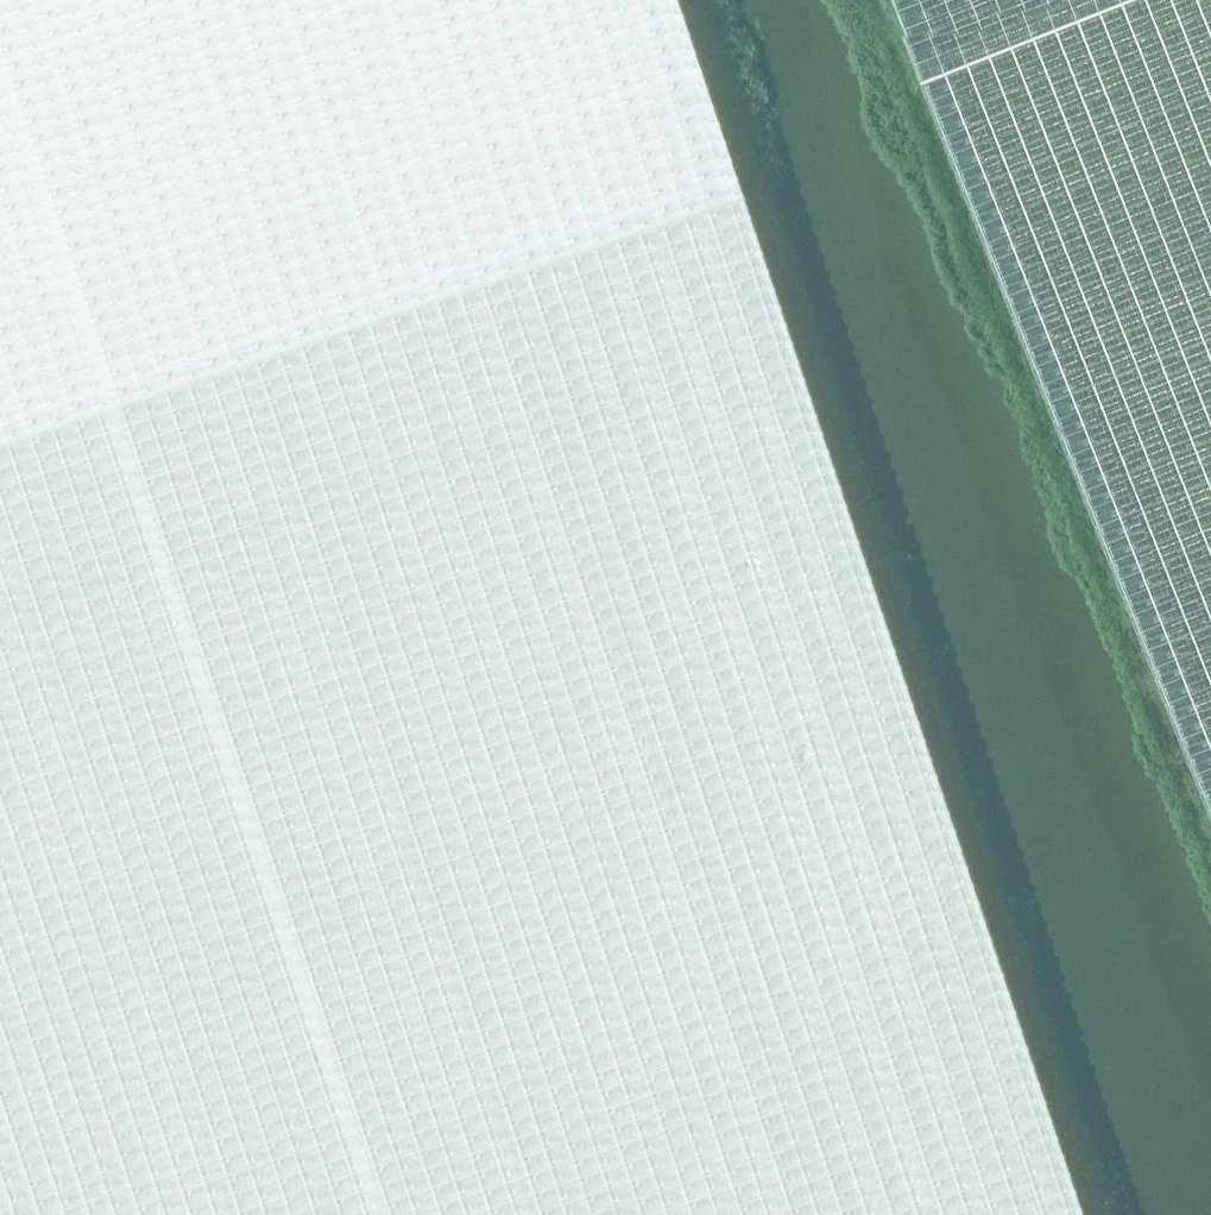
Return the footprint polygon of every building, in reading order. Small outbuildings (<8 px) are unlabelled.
[(676,0),(0,0),(0,1214),(1082,1214),(676,0)] [(1210,811),(1210,0),(891,0),(1210,811)]
